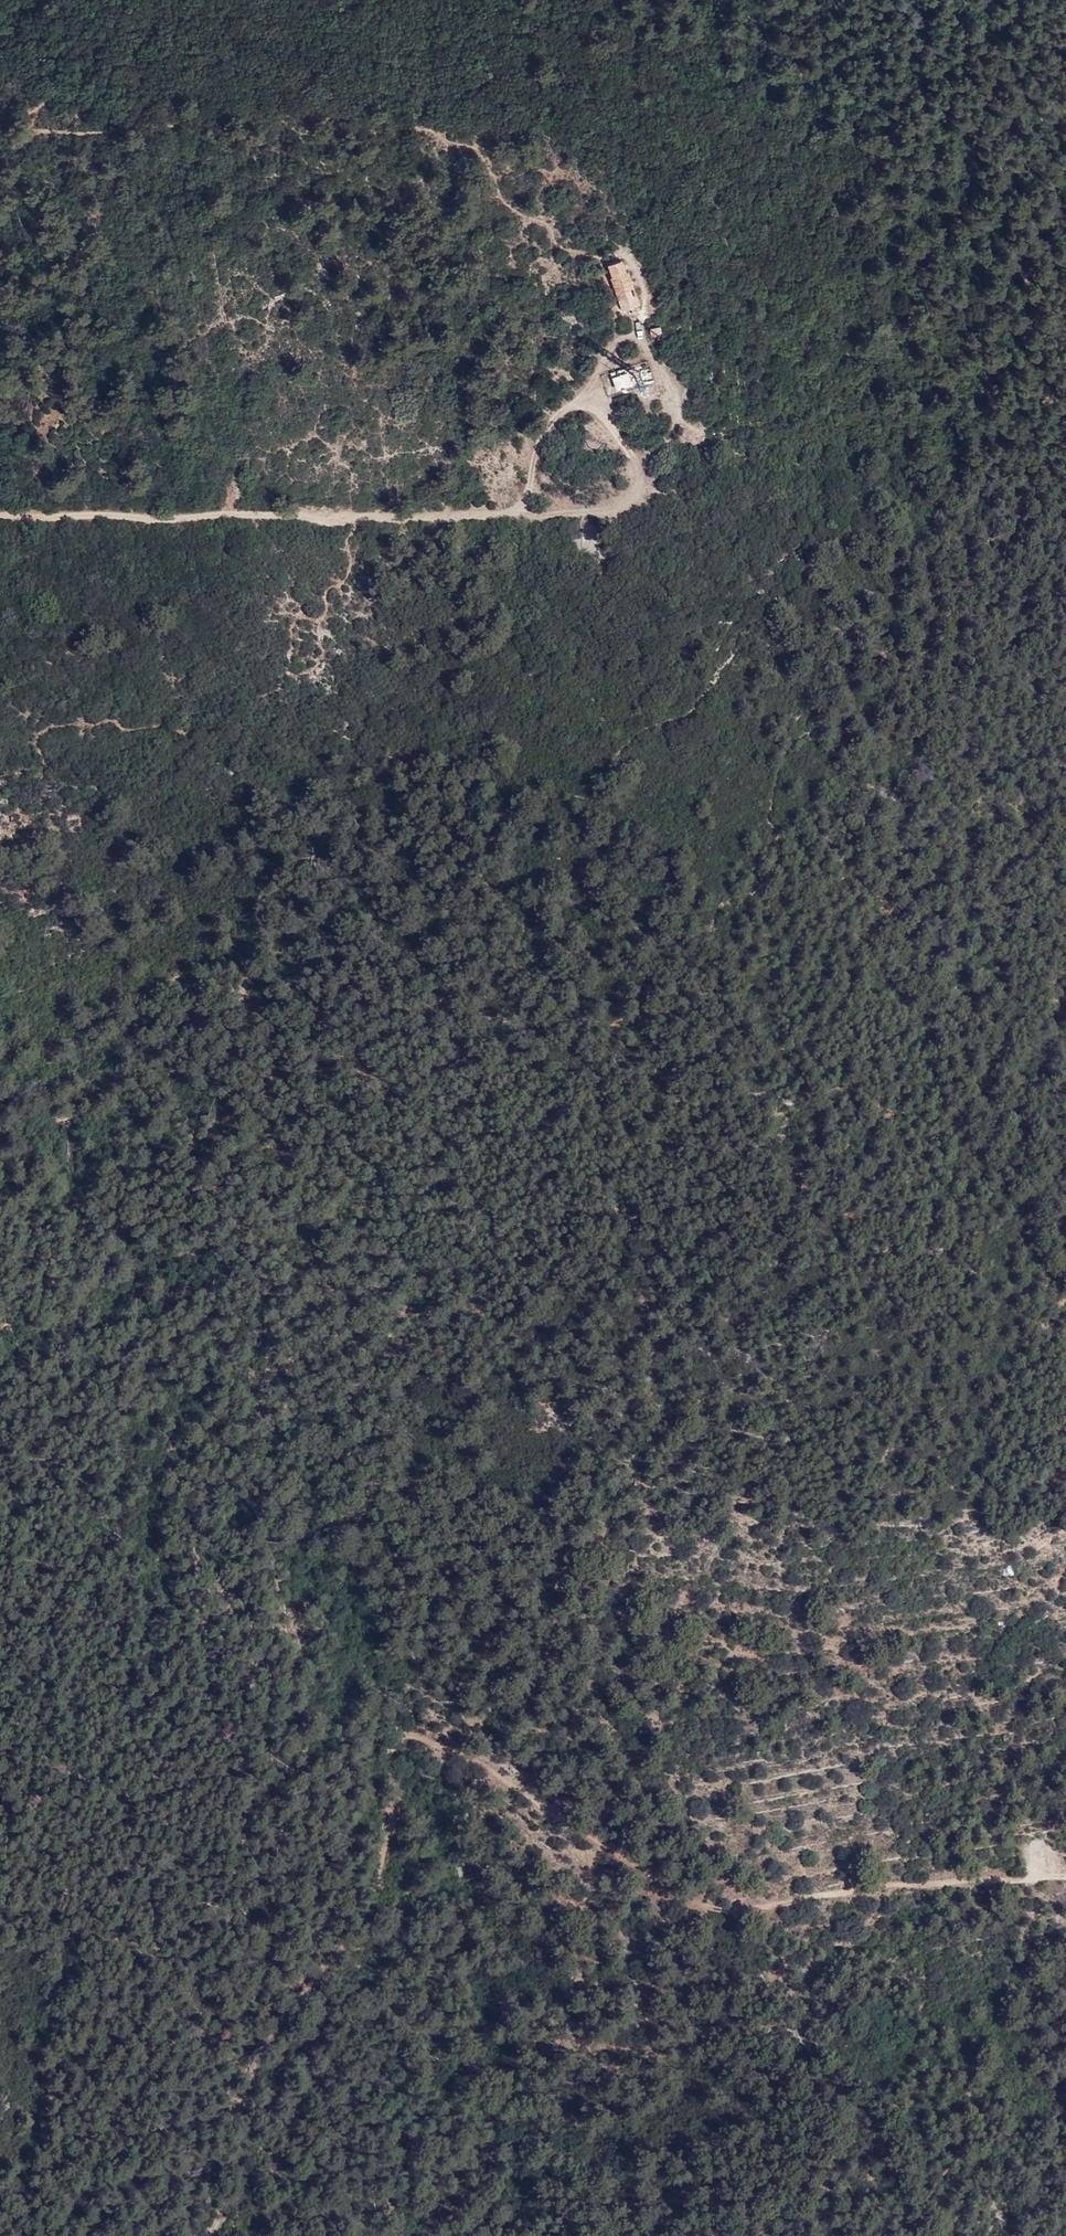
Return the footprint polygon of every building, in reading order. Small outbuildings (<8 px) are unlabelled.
[(628,384),(624,373),(611,377),(615,388),(628,384)] [(924,1220),(933,1225),(940,1209),(931,1204),(924,1220)]
